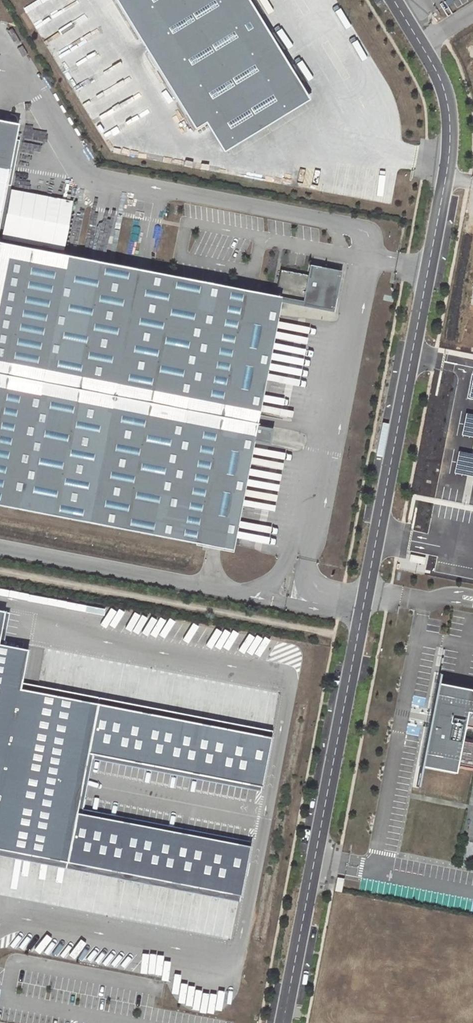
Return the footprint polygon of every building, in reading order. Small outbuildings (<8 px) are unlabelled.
[(194,130),(205,124),(223,154),(308,101),(246,0),(114,0),(194,130)] [(16,126),(0,123),(0,216),(16,126)] [(232,553),(253,443),(267,445),(271,430),(256,426),(280,304),(332,313),(339,271),(309,266),(301,303),(0,246),(0,508),(232,553)] [(426,557),(412,554),(410,561),(425,564),(426,557)] [(240,895),(249,845),(76,811),(88,751),(262,786),(272,735),(18,687),(26,648),(0,644),(0,848),(240,895)] [(461,741),(464,726),(472,728),(472,690),(436,683),(430,716),(432,716),(431,722),(429,722),(420,766),(455,773),(456,766),(461,741)] [(461,741),(456,766),(472,770),(472,743),(461,741)] [(343,878),(335,877),(332,890),(334,891),(340,892),(343,878)]
